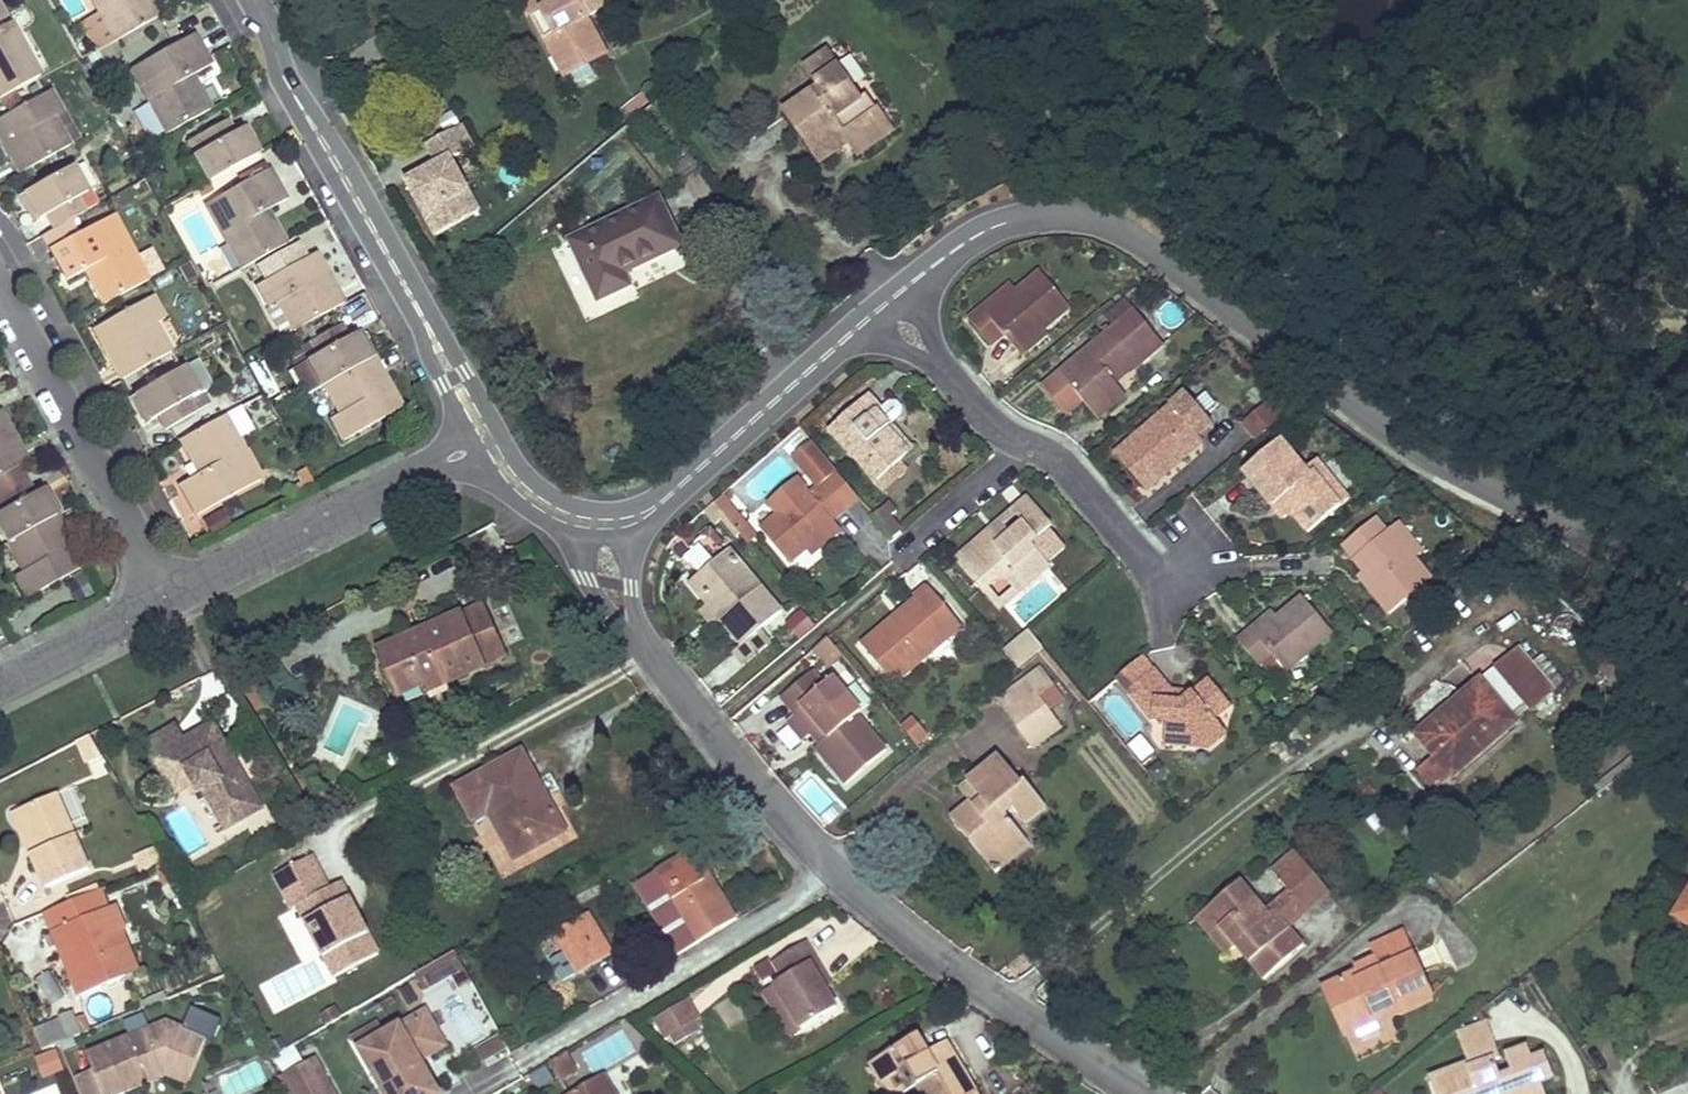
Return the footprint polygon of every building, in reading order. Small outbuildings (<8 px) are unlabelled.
[(114,40),(158,17),(149,0),(92,0),(99,13),(88,19),(103,46),(114,40)] [(524,1),(532,16),(563,0),(525,0),(524,1)] [(532,16),(565,75),(586,63),(580,50),(598,41),(586,18),(609,4),(607,0),(563,0),(532,16)] [(37,77),(0,13),(0,98),(37,77)] [(192,35),(130,69),(166,132),(209,108),(191,75),(209,64),(192,35)] [(598,41),(580,50),(586,63),(605,53),(598,41)] [(827,51),(808,65),(822,86),(787,111),(815,152),(843,132),(849,141),(883,117),(866,93),(860,96),(827,51)] [(0,117),(0,140),(7,153),(13,150),(17,154),(10,159),(18,173),(69,144),(54,116),(61,111),(49,89),(0,117)] [(0,100),(0,105),(3,111),(15,104),(10,95),(0,100)] [(883,117),(849,141),(858,152),(892,129),(883,117)] [(226,120),(195,137),(202,149),(193,154),(192,155),(207,182),(260,153),(251,136),(246,140),(238,128),(232,132),(226,120)] [(245,125),(238,128),(246,140),(251,136),(245,125)] [(439,164),(407,181),(436,237),(485,212),(456,156),(475,146),(466,128),(430,146),(439,164)] [(843,132),(815,152),(821,160),(849,141),(843,132)] [(195,137),(186,142),(193,154),(202,149),(195,137)] [(13,150),(7,153),(10,159),(17,154),(13,150)] [(71,165),(19,195),(27,210),(32,208),(38,218),(45,215),(52,229),(69,219),(84,211),(99,203),(91,189),(85,192),(71,165)] [(262,165),(240,177),(244,183),(265,171),(262,165)] [(244,183),(206,204),(241,268),(286,244),(266,209),(285,198),(268,170),(265,171),(244,183)] [(657,206),(572,246),(598,302),(627,288),(622,276),(679,248),(657,206)] [(32,208),(27,210),(33,221),(38,218),(32,208)] [(85,268),(103,302),(163,270),(153,250),(138,258),(113,214),(77,233),(49,248),(66,278),(85,268)] [(49,248),(77,233),(69,219),(52,229),(43,234),(49,248)] [(296,243),(261,262),(269,277),(304,258),(296,243)] [(566,243),(554,248),(580,314),(593,309),(566,243)] [(269,277),(258,283),(269,305),(277,301),(295,330),(345,303),(337,288),(328,292),(324,287),(326,286),(334,282),(316,252),(304,258),(269,277)] [(983,307),(969,319),(990,344),(1003,334),(1017,349),(1044,328),(1070,306),(1041,271),(1017,291),(989,314),(983,307)] [(334,282),(326,286),(328,292),(337,288),(334,282)] [(1011,285),(983,307),(989,314),(1017,291),(1011,285)] [(153,294),(93,327),(110,358),(116,354),(119,360),(113,364),(121,378),(172,351),(155,321),(164,316),(153,294)] [(1115,324),(1133,309),(1124,298),(1106,314),(1115,324)] [(277,301),(269,305),(285,335),(295,330),(277,301)] [(1115,324),(1059,370),(1097,416),(1124,394),(1112,380),(1130,364),(1133,368),(1163,342),(1133,309),(1115,324)] [(339,324),(311,342),(288,355),(296,368),(293,370),(308,395),(321,387),(374,357),(365,342),(360,346),(353,334),(347,337),(339,324)] [(1044,328),(1017,349),(1021,353),(1046,332),(1044,328)] [(358,331),(353,334),(360,346),(365,342),(358,331)] [(116,354),(110,358),(113,364),(119,360),(116,354)] [(374,357),(321,387),(338,415),(329,421),(342,440),(402,407),(374,357)] [(183,367),(131,395),(140,412),(143,409),(150,420),(157,416),(165,429),(194,413),(186,399),(198,393),(183,367)] [(268,367),(252,372),(261,401),(277,396),(268,367)] [(203,390),(198,393),(186,399),(194,413),(211,404),(203,390)] [(1183,393),(1114,452),(1140,482),(1158,466),(1164,473),(1202,441),(1196,434),(1209,423),(1183,393)] [(869,394),(831,426),(877,480),(898,461),(910,451),(891,422),(879,408),(881,407),(869,394)] [(887,401),(881,407),(879,408),(891,422),(893,421),(900,415),(901,408),(895,400),(887,401)] [(1238,425),(1252,440),(1279,418),(1270,408),(1265,402),(1238,425)] [(1270,408),(1279,418),(1284,413),(1276,403),(1270,408)] [(143,409),(140,412),(145,423),(150,420),(143,409)] [(17,465),(26,460),(19,446),(10,451),(8,446),(16,441),(0,413),(0,474),(17,465)] [(225,415),(179,440),(191,462),(197,473),(188,478),(181,482),(197,513),(260,480),(225,415)] [(910,451),(915,446),(893,421),(891,422),(910,451)] [(777,513),(761,527),(789,561),(806,547),(836,522),(833,519),(846,509),(823,480),(836,469),(809,437),(790,453),(816,486),(809,491),(798,478),(768,503),(777,513)] [(1281,440),(1243,469),(1272,504),(1280,498),(1290,510),(1307,531),(1339,505),(1317,475),(1324,469),(1316,459),(1304,468),(1281,440)] [(16,441),(8,446),(10,451),(19,446),(16,441)] [(898,461),(877,480),(884,488),(905,470),(898,461)] [(191,462),(182,467),(188,478),(197,473),(191,462)] [(26,481),(17,465),(0,474),(0,502),(4,508),(0,510),(0,530),(7,542),(57,514),(60,513),(51,498),(47,500),(40,488),(33,492),(26,481)] [(1164,473),(1158,466),(1140,482),(1146,489),(1164,473)] [(1339,505),(1350,496),(1326,467),(1324,469),(1317,475),(1339,505)] [(823,480),(846,509),(860,498),(836,469),(823,480)] [(44,486),(40,488),(47,500),(51,498),(44,486)] [(737,513),(722,494),(715,500),(723,510),(730,518),(748,540),(754,536),(737,513)] [(987,530),(956,557),(984,589),(1001,575),(1016,590),(1049,561),(1031,542),(1053,523),(1028,495),(1013,508),(1016,512),(991,536),(987,530)] [(1280,498),(1272,504),(1282,516),(1290,510),(1280,498)] [(715,500),(707,507),(715,516),(723,510),(715,500)] [(1016,512),(1013,508),(987,530),(991,536),(1016,512)] [(875,517),(892,537),(899,531),(882,511),(875,517)] [(223,513),(204,519),(208,534),(227,527),(223,513)] [(57,514),(7,542),(22,569),(13,574),(26,597),(85,565),(67,532),(67,533),(58,536),(55,532),(65,528),(57,514)] [(1375,518),(1342,545),(1363,570),(1370,577),(1364,581),(1389,612),(1431,577),(1414,557),(1389,528),(1386,531),(1375,518)] [(836,522),(806,547),(812,553),(840,528),(836,522)] [(1420,550),(1396,522),(1389,528),(1414,557),(1420,550)] [(65,528),(55,532),(58,536),(67,533),(65,528)] [(730,548),(691,579),(710,603),(723,617),(743,642),(758,629),(781,610),(730,548)] [(1370,577),(1363,570),(1358,575),(1364,581),(1370,577)] [(1001,575),(984,589),(998,605),(1016,590),(1001,575)] [(896,616),(863,643),(895,681),(962,625),(930,587),(917,598),(920,604),(900,620),(896,616)] [(1251,627),(1238,638),(1259,664),(1272,654),(1287,670),(1333,631),(1303,596),(1279,617),(1257,635),(1251,627)] [(917,598),(896,616),(900,620),(920,604),(917,598)] [(710,603),(703,608),(715,623),(723,617),(710,603)] [(482,604),(376,651),(398,700),(426,688),(431,700),(448,693),(446,687),(485,670),(482,664),(504,655),(482,604)] [(1272,609),(1251,627),(1257,635),(1279,617),(1272,609)] [(799,634),(812,623),(801,610),(789,621),(799,634)] [(743,642),(735,648),(746,661),(769,642),(758,629),(743,642)] [(1043,646),(1029,629),(1006,650),(1019,666),(1043,646)] [(844,658),(828,639),(814,651),(830,669),(844,658)] [(1517,650),(1496,668),(1510,684),(1530,708),(1552,689),(1517,650)] [(1130,690),(1155,669),(1144,655),(1119,676),(1130,690)] [(1048,706),(1040,695),(1055,684),(1041,666),(997,699),(1019,728),(1048,706)] [(1155,669),(1130,690),(1153,719),(1166,720),(1165,744),(1196,747),(1222,724),(1215,716),(1231,703),(1210,678),(1193,691),(1172,689),(1155,669)] [(815,673),(783,699),(795,714),(803,708),(830,738),(822,745),(818,748),(848,784),(888,750),(860,715),(863,712),(835,680),(826,687),(815,673)] [(1481,680),(1418,734),(1436,754),(1438,757),(1443,752),(1459,769),(1515,721),(1494,696),(1481,680)] [(1067,699),(1055,684),(1040,695),(1048,706),(1052,711),(1067,699)] [(1530,708),(1510,684),(1494,696),(1515,721),(1530,708)] [(1048,706),(1019,728),(1034,748),(1064,726),(1052,711),(1048,706)] [(803,708),(795,714),(822,745),(830,738),(803,708)] [(912,717),(902,726),(918,745),(928,737),(912,717)] [(261,805),(211,722),(181,740),(152,757),(164,781),(178,774),(184,784),(189,781),(197,793),(203,790),(224,827),(261,805)] [(1227,731),(1222,724),(1196,747),(1207,748),(1227,731)] [(173,725),(142,743),(152,757),(181,740),(173,725)] [(89,737),(77,743),(86,765),(99,759),(89,737)] [(522,750),(456,786),(474,819),(489,810),(515,857),(565,830),(552,805),(545,809),(540,799),(547,796),(522,750)] [(1436,754),(1420,768),(1436,788),(1459,769),(1443,752),(1438,757),(1436,754)] [(998,753),(967,779),(982,797),(974,804),(971,800),(952,816),(982,852),(993,842),(1009,860),(1030,842),(1005,812),(1013,805),(1026,821),(1046,804),(1024,778),(1021,780),(998,753)] [(178,774),(164,781),(171,792),(184,784),(178,774)] [(967,779),(959,786),(971,800),(974,804),(982,797),(967,779)] [(189,781),(184,784),(192,796),(197,793),(189,781)] [(56,796),(13,814),(44,889),(87,870),(56,796)] [(547,796),(540,799),(545,809),(552,805),(547,796)] [(487,851),(498,846),(485,822),(475,827),(487,851)] [(993,842),(982,852),(997,870),(1009,860),(993,842)] [(155,848),(134,856),(141,873),(161,865),(155,848)] [(1295,851),(1272,870),(1290,890),(1309,913),(1331,894),(1295,851)] [(687,854),(656,872),(693,933),(673,946),(678,955),(738,919),(713,878),(704,882),(687,854)] [(290,911),(298,907),(336,978),(380,955),(341,881),(328,887),(314,859),(274,879),(290,911)] [(656,872),(636,884),(673,946),(693,933),(656,872)] [(176,894),(168,874),(158,878),(166,898),(176,894)] [(1240,879),(1206,908),(1218,923),(1214,927),(1233,948),(1237,944),(1264,977),(1302,944),(1290,929),(1274,911),(1270,914),(1266,910),(1240,879)] [(1669,917),(1687,929),(1687,886),(1669,917)] [(101,890),(43,914),(51,933),(56,933),(60,942),(69,953),(61,957),(78,998),(131,976),(115,935),(122,932),(127,930),(116,906),(109,909),(101,890)] [(1309,913),(1290,890),(1266,910),(1270,914),(1274,911),(1290,929),(1309,913)] [(1206,908),(1196,916),(1227,953),(1233,948),(1214,927),(1218,923),(1206,908)] [(613,956),(590,917),(560,934),(584,974),(613,956)] [(1402,930),(1374,942),(1378,952),(1356,964),(1358,970),(1363,968),(1365,975),(1413,953),(1402,930)] [(131,976),(139,973),(122,932),(115,935),(131,976)] [(61,957),(69,953),(60,942),(56,933),(51,933),(61,957)] [(805,941),(773,960),(783,978),(775,983),(802,1028),(838,1006),(826,988),(810,962),(816,958),(805,941)] [(1432,993),(1413,953),(1365,975),(1363,968),(1358,970),(1334,981),(1353,1022),(1373,1014),(1375,1019),(1432,993)] [(454,954),(416,976),(425,992),(452,976),(459,989),(470,983),(454,954)] [(816,958),(810,962),(826,988),(832,984),(816,958)] [(1334,981),(1323,986),(1345,1033),(1375,1019),(1373,1014),(1353,1022),(1334,981)] [(789,1036),(802,1028),(775,983),(763,991),(789,1036)] [(688,1000),(656,1019),(665,1034),(668,1032),(673,1041),(699,1026),(694,1017),(697,1015),(688,1000)] [(341,1016),(336,1006),(321,1015),(326,1025),(341,1016)] [(360,1048),(357,1050),(382,1093),(439,1093),(421,1062),(446,1048),(426,1012),(383,1035),(360,1048)] [(352,1035),(360,1048),(383,1035),(375,1021),(352,1035)] [(1487,1021),(1459,1031),(1468,1054),(1496,1044),(1487,1021)] [(88,1055),(94,1070),(75,1078),(81,1093),(125,1093),(147,1084),(144,1077),(154,1072),(164,1077),(172,1080),(190,1033),(166,1023),(88,1055)] [(203,1038),(190,1033),(172,1080),(185,1085),(203,1038)] [(872,1061),(891,1093),(901,1093),(919,1084),(924,1093),(974,1093),(972,1092),(973,1091),(949,1050),(932,1060),(926,1051),(917,1034),(872,1061)] [(949,1050),(944,1041),(926,1051),(932,1060),(949,1050)] [(1431,1076),(1438,1093),(1546,1093),(1542,1085),(1555,1080),(1544,1052),(1531,1057),(1527,1045),(1507,1052),(1514,1071),(1501,1076),(1494,1057),(1500,1055),(1496,1044),(1468,1054),(1470,1061),(1431,1076)] [(42,1081),(63,1072),(54,1050),(32,1060),(42,1081)] [(278,1071),(284,1083),(290,1093),(335,1093),(312,1053),(278,1071)] [(218,1075),(224,1093),(229,1093),(260,1084),(253,1063),(218,1075)] [(563,1093),(615,1093),(601,1071),(563,1093)] [(154,1072),(144,1077),(147,1084),(164,1077),(154,1072)]
